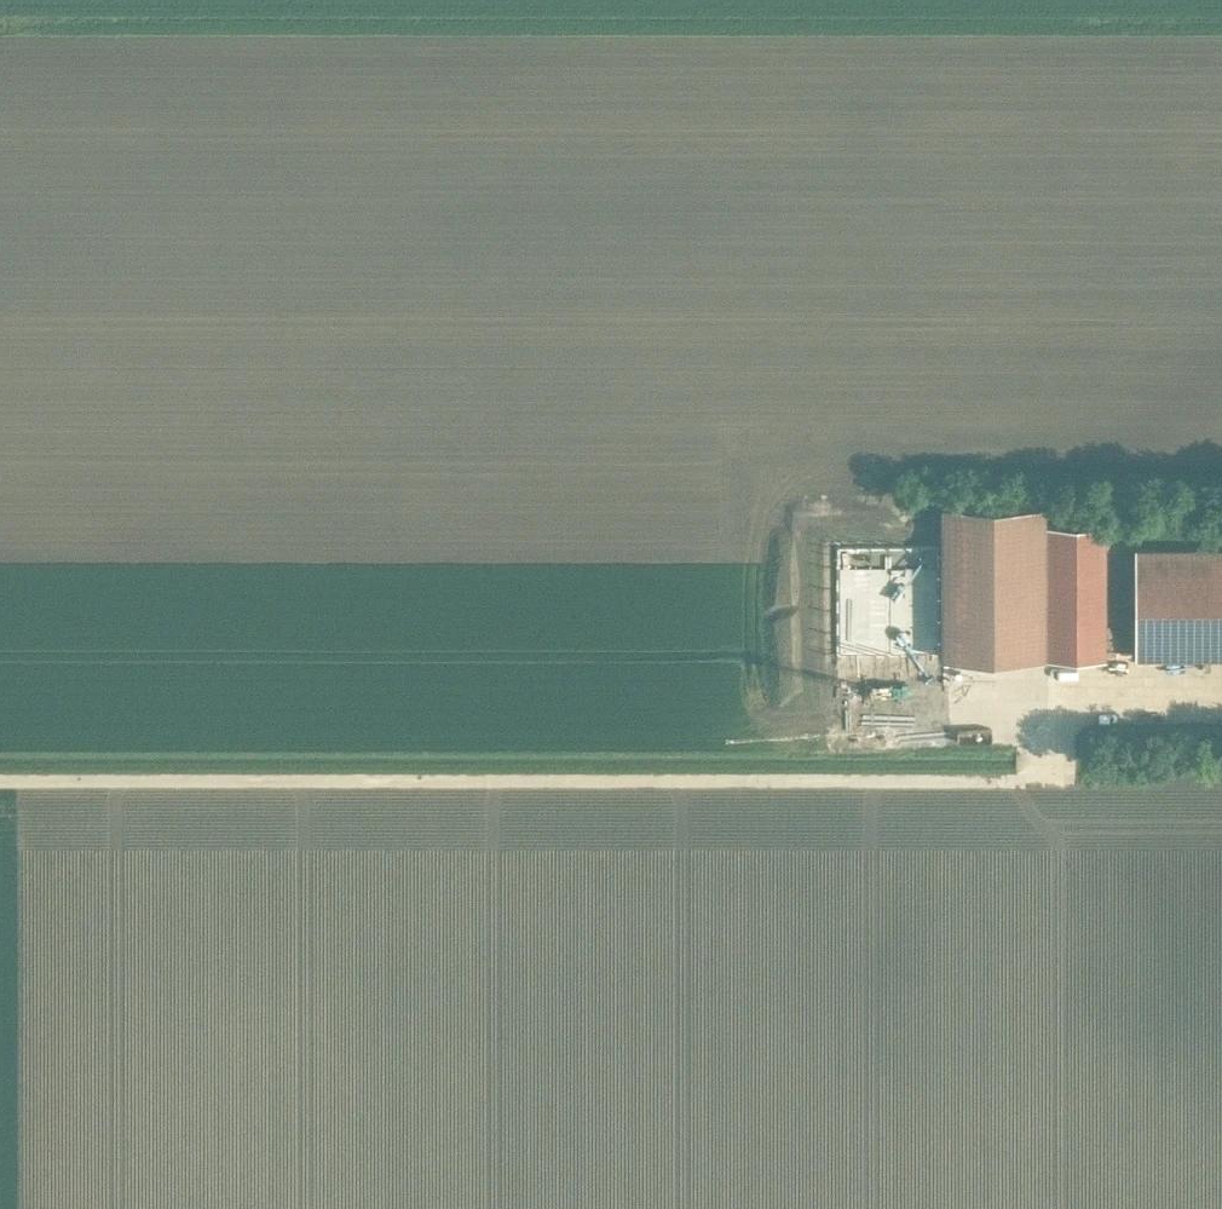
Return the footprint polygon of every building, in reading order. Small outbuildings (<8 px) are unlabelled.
[(1044,506),(942,506),(943,549),(943,659),(1044,658),(1044,526),(1044,506)] [(1104,526),(1044,526),(1044,658),(1104,658),(1104,526)] [(943,549),(836,550),(836,659),(943,659),(943,549)] [(1221,658),(1221,550),(1136,550),(1136,658),(1221,658)] [(1115,612),(1116,640),(1129,640),(1127,612),(1115,612)]
